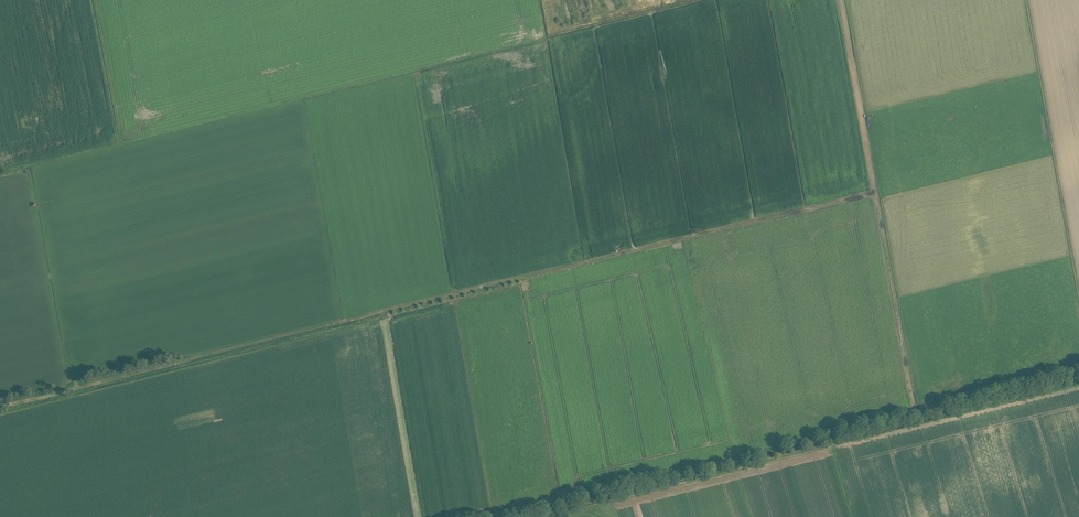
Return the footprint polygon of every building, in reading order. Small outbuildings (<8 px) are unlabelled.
[(598,0),(588,0),(591,18),(601,16),(598,0)]
